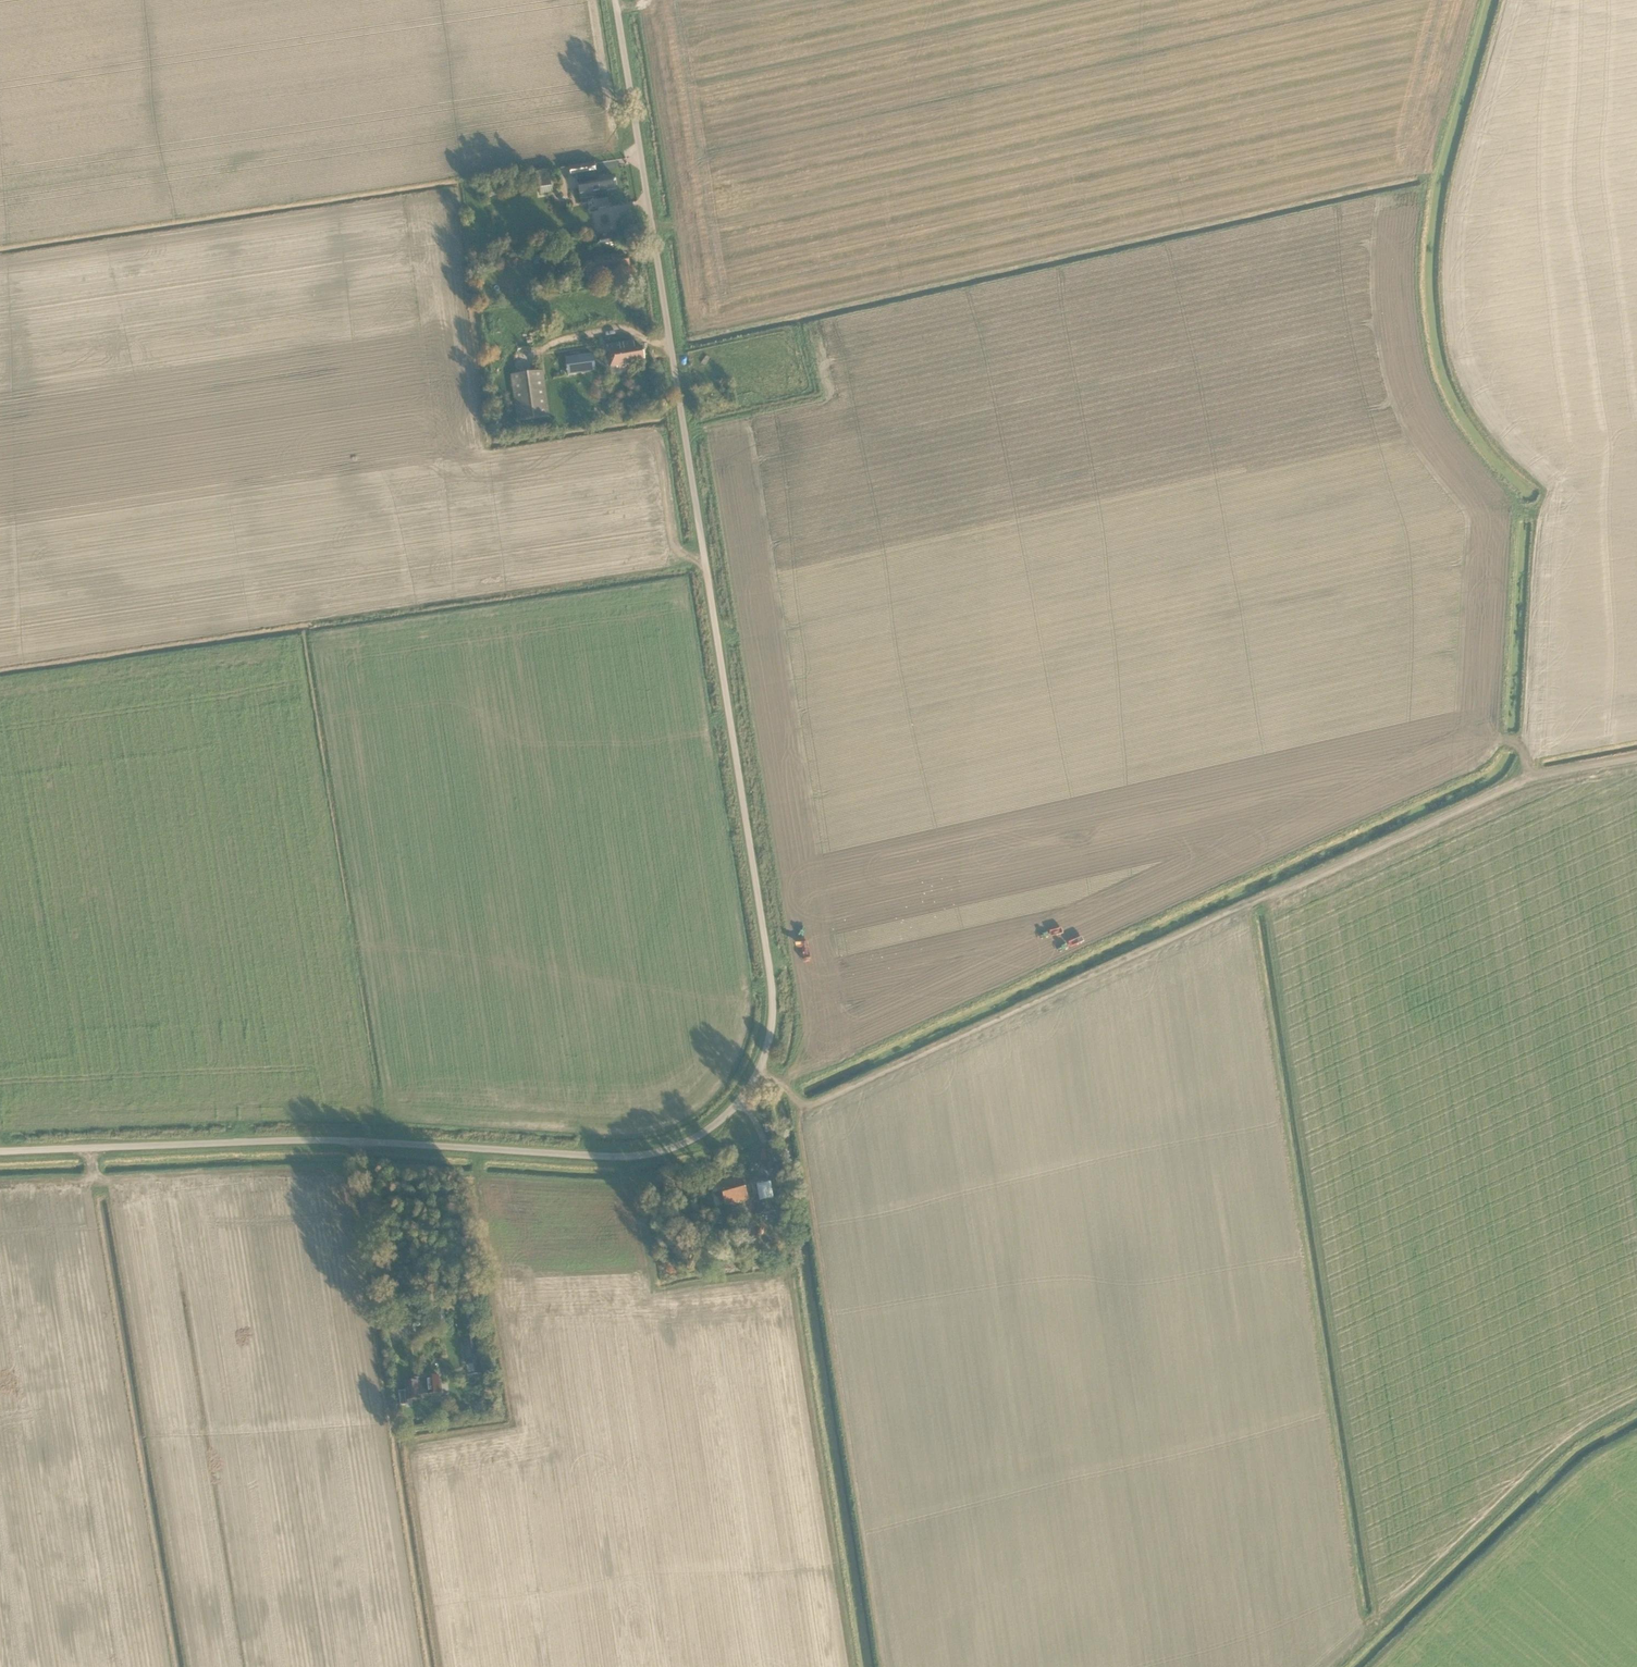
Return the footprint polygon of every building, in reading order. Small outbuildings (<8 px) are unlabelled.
[(594,164),(568,168),(570,178),(576,177),(579,199),(595,197),(597,209),(607,207),(607,205),(609,203),(610,202),(610,199),(608,198),(606,197),(605,191),(616,189),(614,176),(602,178),(602,176),(596,177),(595,171),(597,170),(596,165),(594,164)] [(550,185),(548,171),(536,173),(538,187),(550,185)] [(508,187),(507,179),(494,181),(495,189),(508,187)] [(618,247),(615,232),(599,235),(601,250),(618,247)] [(617,258),(616,255),(606,257),(606,256),(594,258),(597,276),(608,274),(608,273),(616,271),(617,270),(629,268),(627,256),(617,258)] [(592,285),(590,272),(581,273),(583,286),(592,285)] [(506,300),(516,298),(514,290),(504,292),(506,300)] [(634,349),(633,342),(607,346),(610,369),(625,367),(624,365),(632,364),(632,361),(644,360),(643,348),(634,349)] [(595,372),(592,353),(564,357),(567,376),(595,372)] [(549,417),(543,371),(510,376),(516,422),(549,417)] [(745,1187),(742,1173),(719,1178),(720,1185),(712,1187),(715,1201),(726,1199),(724,1191),(745,1187)] [(775,1210),(769,1180),(753,1183),(758,1213),(775,1210)] [(475,1326),(474,1318),(465,1319),(466,1328),(475,1326)] [(477,1335),(464,1336),(467,1362),(480,1361),(477,1335)] [(404,1380),(406,1400),(421,1398),(420,1394),(440,1391),(437,1372),(416,1375),(416,1379),(404,1380)]
